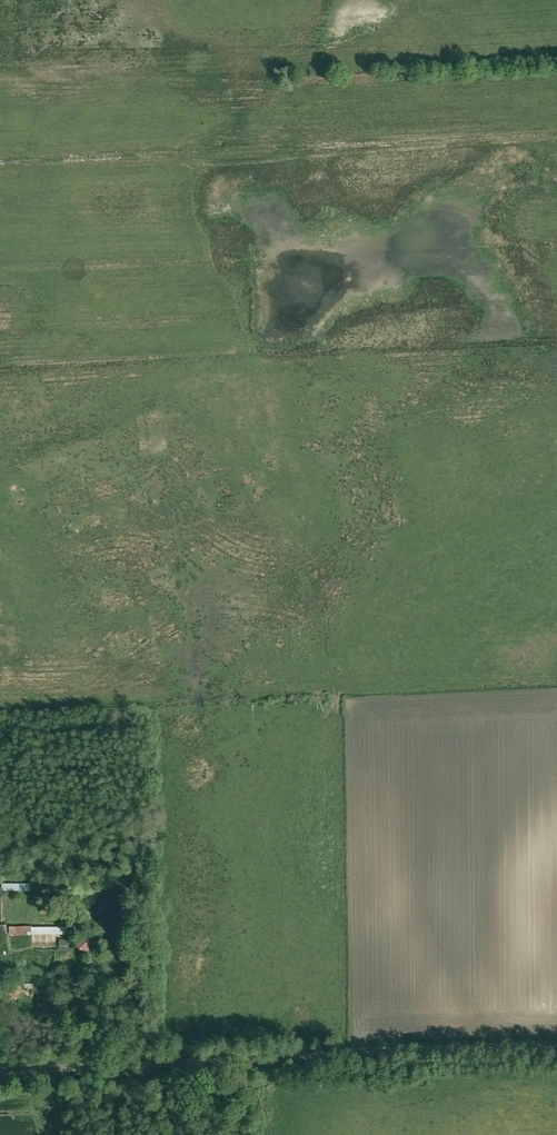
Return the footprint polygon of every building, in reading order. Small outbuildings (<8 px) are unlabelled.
[(91,948),(90,938),(78,940),(79,950),(91,948)]
